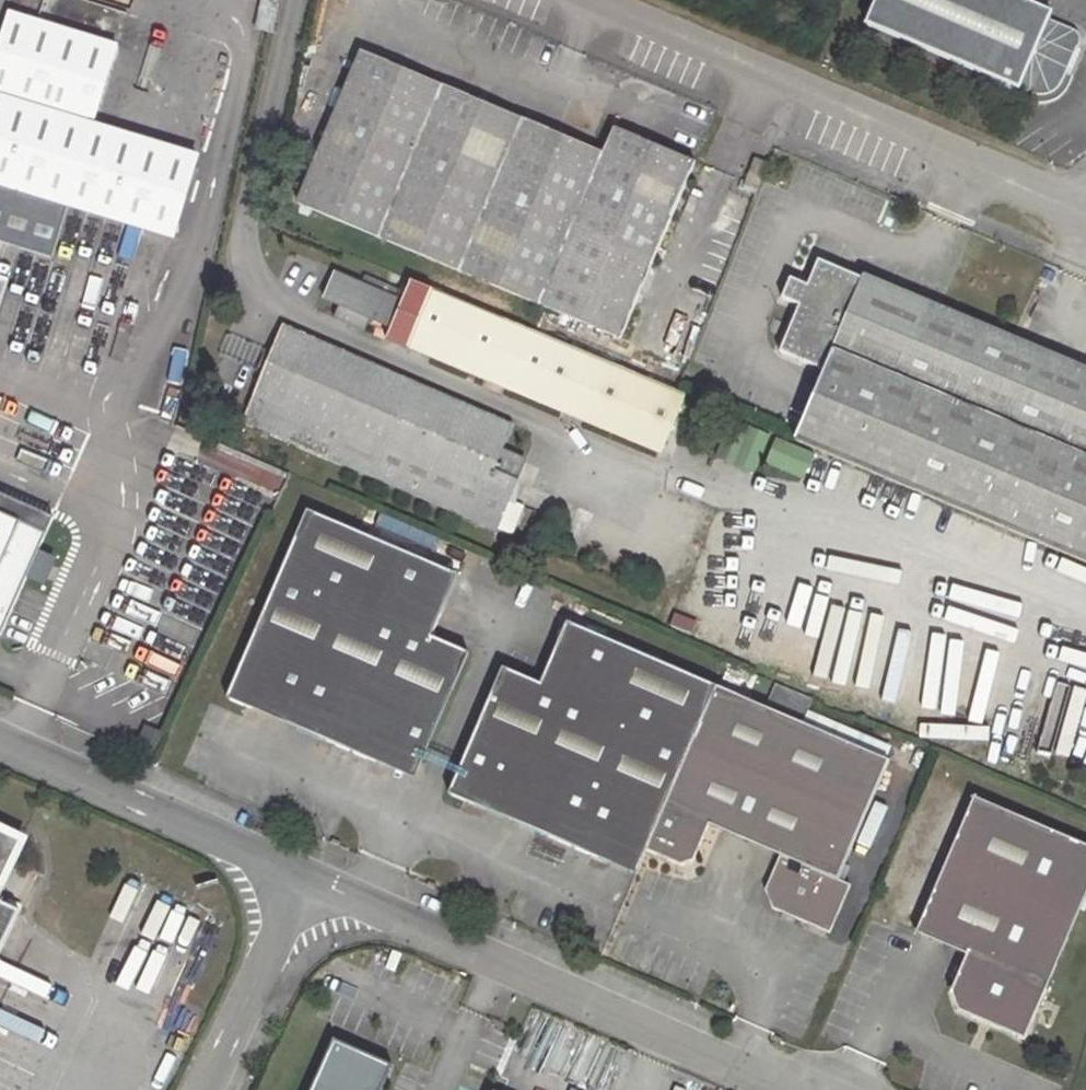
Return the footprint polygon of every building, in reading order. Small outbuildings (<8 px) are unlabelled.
[(273,31),(279,0),(263,0),(256,28),(273,31)] [(1026,0),(877,0),(867,23),(1033,94),(1037,95),(1040,96),(1043,96),(1047,95),(1050,94),(1052,93),(1055,92),(1059,89),(1061,88),(1065,83),(1078,53),(1043,38),(1054,12),(1026,0)] [(70,207),(173,236),(197,159),(91,126),(116,45),(11,14),(0,52),(0,244),(55,261),(70,207)] [(354,71),(363,53),(367,42),(352,36),(340,65),(354,71)] [(603,154),(363,53),(354,71),(299,202),(621,338),(695,163),(614,129),(603,154)] [(796,440),(1085,561),(1085,370),(865,276),(864,280),(819,261),(809,286),(791,277),(782,298),(800,306),(781,351),(825,371),(796,440)] [(366,330),(371,318),(393,327),(388,338),(409,347),(412,341),(423,314),(434,288),(412,280),(406,293),(366,276),(361,284),(335,272),(324,298),(341,305),(335,318),(366,330)] [(667,385),(434,288),(423,314),(412,341),(409,347),(662,453),(687,394),(667,385)] [(495,470),(503,449),(512,428),(284,328),(272,356),(265,372),(245,420),(498,529),(519,481),(495,470)] [(259,369),(265,372),(272,356),(266,353),(259,369)] [(528,460),(503,449),(495,470),(519,481),(528,460)] [(2,633),(29,574),(42,574),(48,561),(40,549),(56,514),(3,490),(0,497),(0,632),(2,633)] [(431,599),(443,569),(309,511),(227,698),(262,712),(268,697),(328,722),(322,738),(387,766),(393,752),(421,764),(469,653),(432,637),(446,605),(431,599)] [(459,575),(443,569),(431,599),(446,605),(459,575)] [(569,659),(582,629),(568,623),(555,653),(569,659)] [(648,851),(717,687),(582,629),(569,659),(555,653),(540,684),(503,668),(449,793),(482,807),(489,791),(550,816),(542,832),(607,860),(613,846),(644,859),(648,851)] [(717,687),(648,851),(682,866),(694,861),(709,825),(781,856),(767,890),(774,908),(831,933),(852,885),(840,880),(891,761),(718,687),(717,687)] [(262,712),(322,738),(328,722),(268,697),(262,712)] [(415,778),(421,764),(393,752),(387,766),(415,778)] [(489,791),(482,807),(542,832),(550,816),(489,791)] [(973,798),(915,933),(966,955),(949,993),(957,1012),(1023,1040),(1085,895),(1085,846),(973,798)] [(27,843),(0,830),(0,898),(27,843)] [(638,873),(644,859),(613,846),(607,860),(638,873)] [(26,915),(0,902),(0,968),(26,915)] [(394,1066),(336,1041),(314,1089),(383,1089),(394,1066)]
